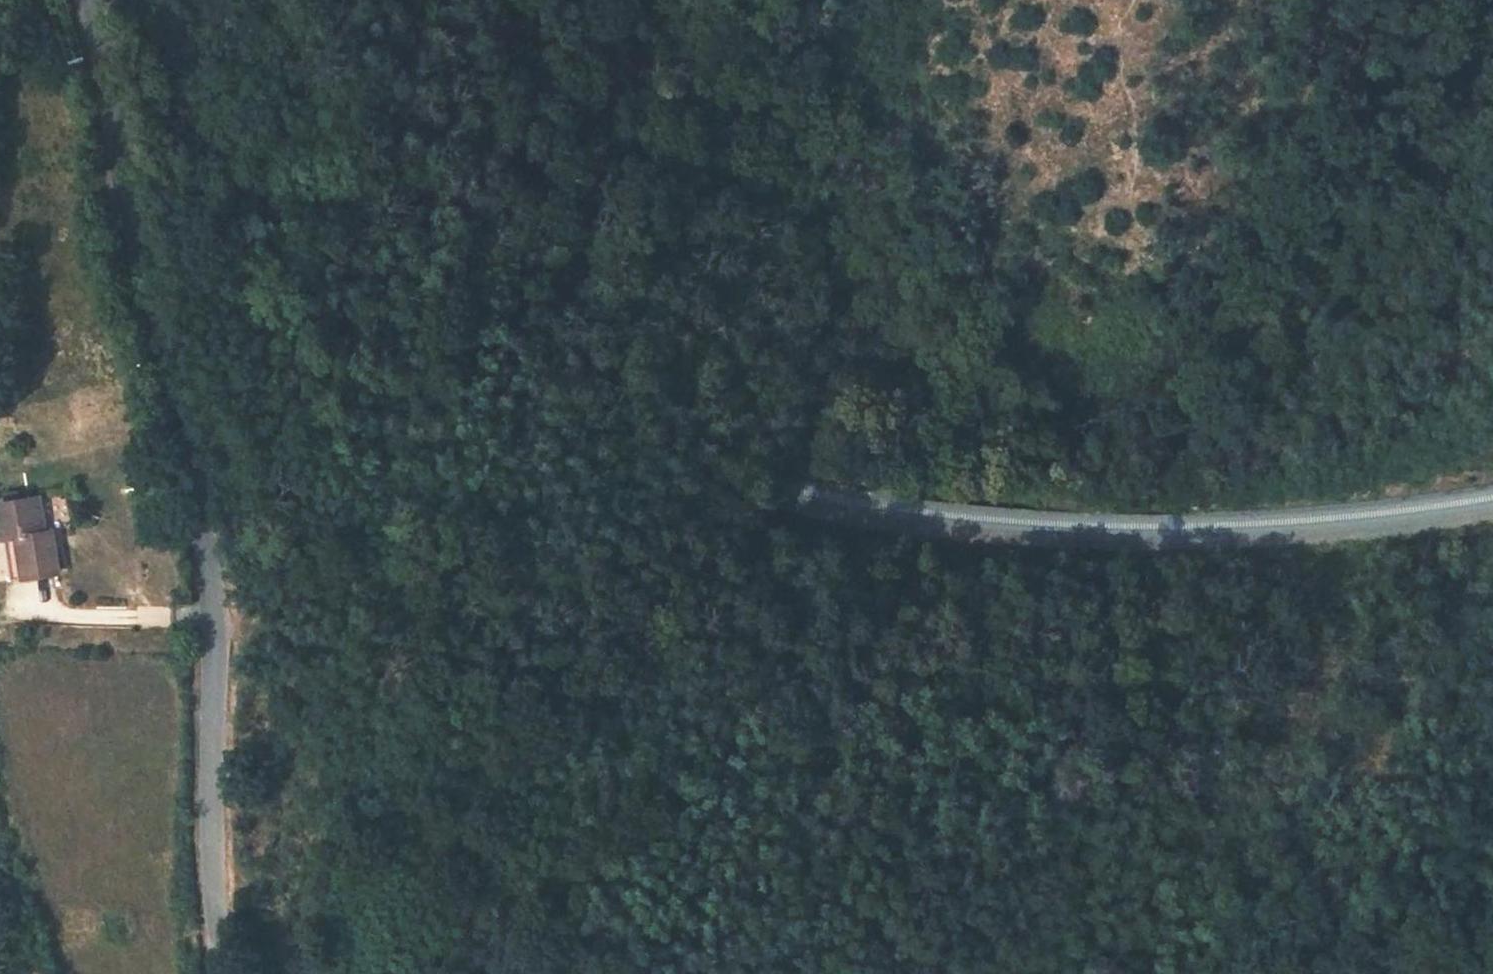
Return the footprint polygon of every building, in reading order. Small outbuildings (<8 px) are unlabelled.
[(27,572),(33,572),(36,612),(75,610),(72,569),(62,568),(60,537),(26,539),(27,572)]
